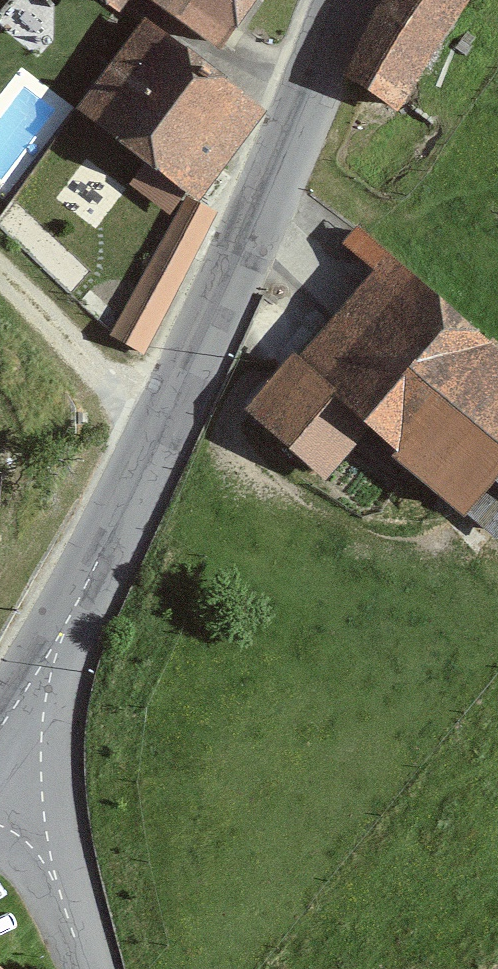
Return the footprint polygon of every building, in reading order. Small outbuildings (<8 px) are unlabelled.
[(136,13),(145,0),(118,0),(136,13)] [(238,58),(280,0),(158,0),(238,58)] [(338,74),(401,113),(473,0),(385,0),(338,74)] [(87,103),(157,157),(136,183),(175,213),(196,186),(205,194),(272,108),(154,17),(87,103)] [(147,358),(218,212),(189,198),(108,338),(147,358)] [(392,251),(303,357),(380,422),(481,505),(497,484),(497,339),(392,251)] [(380,422),(303,357),(252,417),(330,482),(380,422)]
